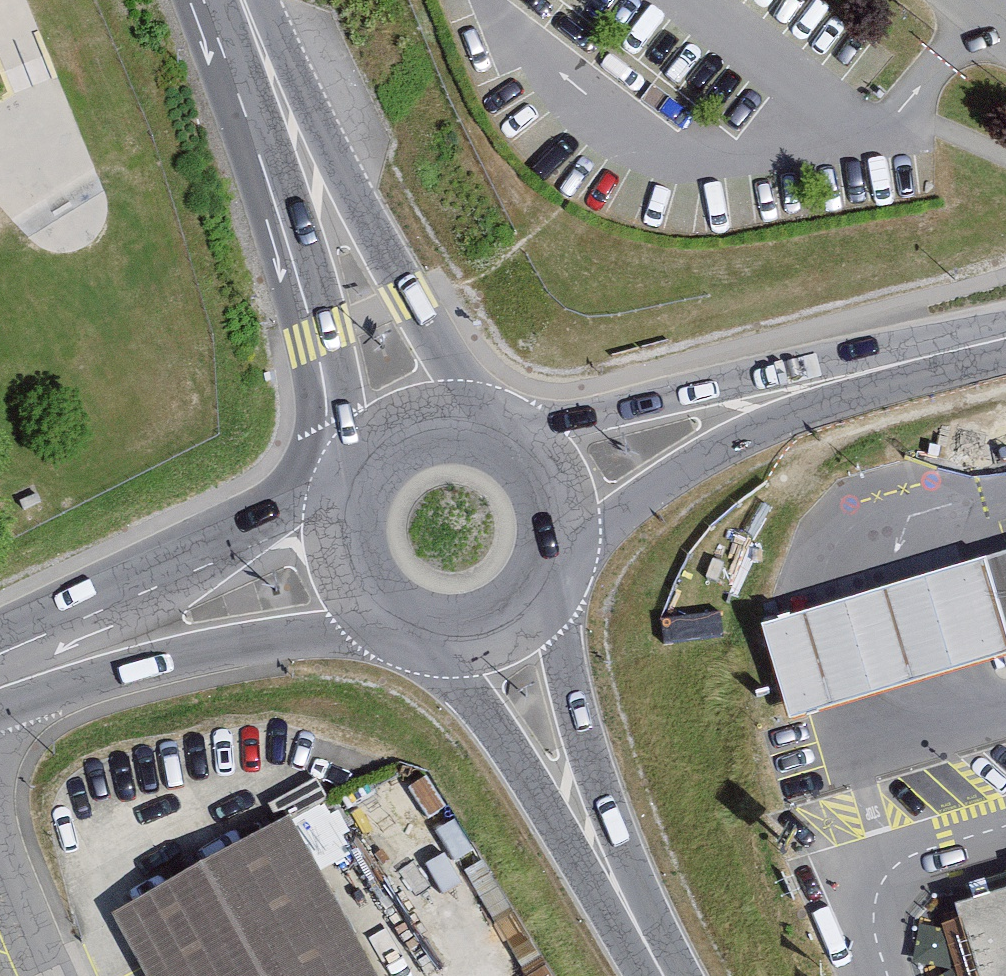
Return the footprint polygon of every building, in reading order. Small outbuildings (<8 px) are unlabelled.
[(985,566),(986,568),(1005,635),(1005,560),(985,566)] [(761,635),(789,729),(812,722),(823,719),(902,695),(979,672),(1005,664),(1005,635),(986,568),(953,578),(876,601),(797,624),(761,635)] [(168,975),(405,975),(302,794),(122,895),(168,975)] [(952,910),(973,975),(1005,975),(1005,894),(952,910)]
